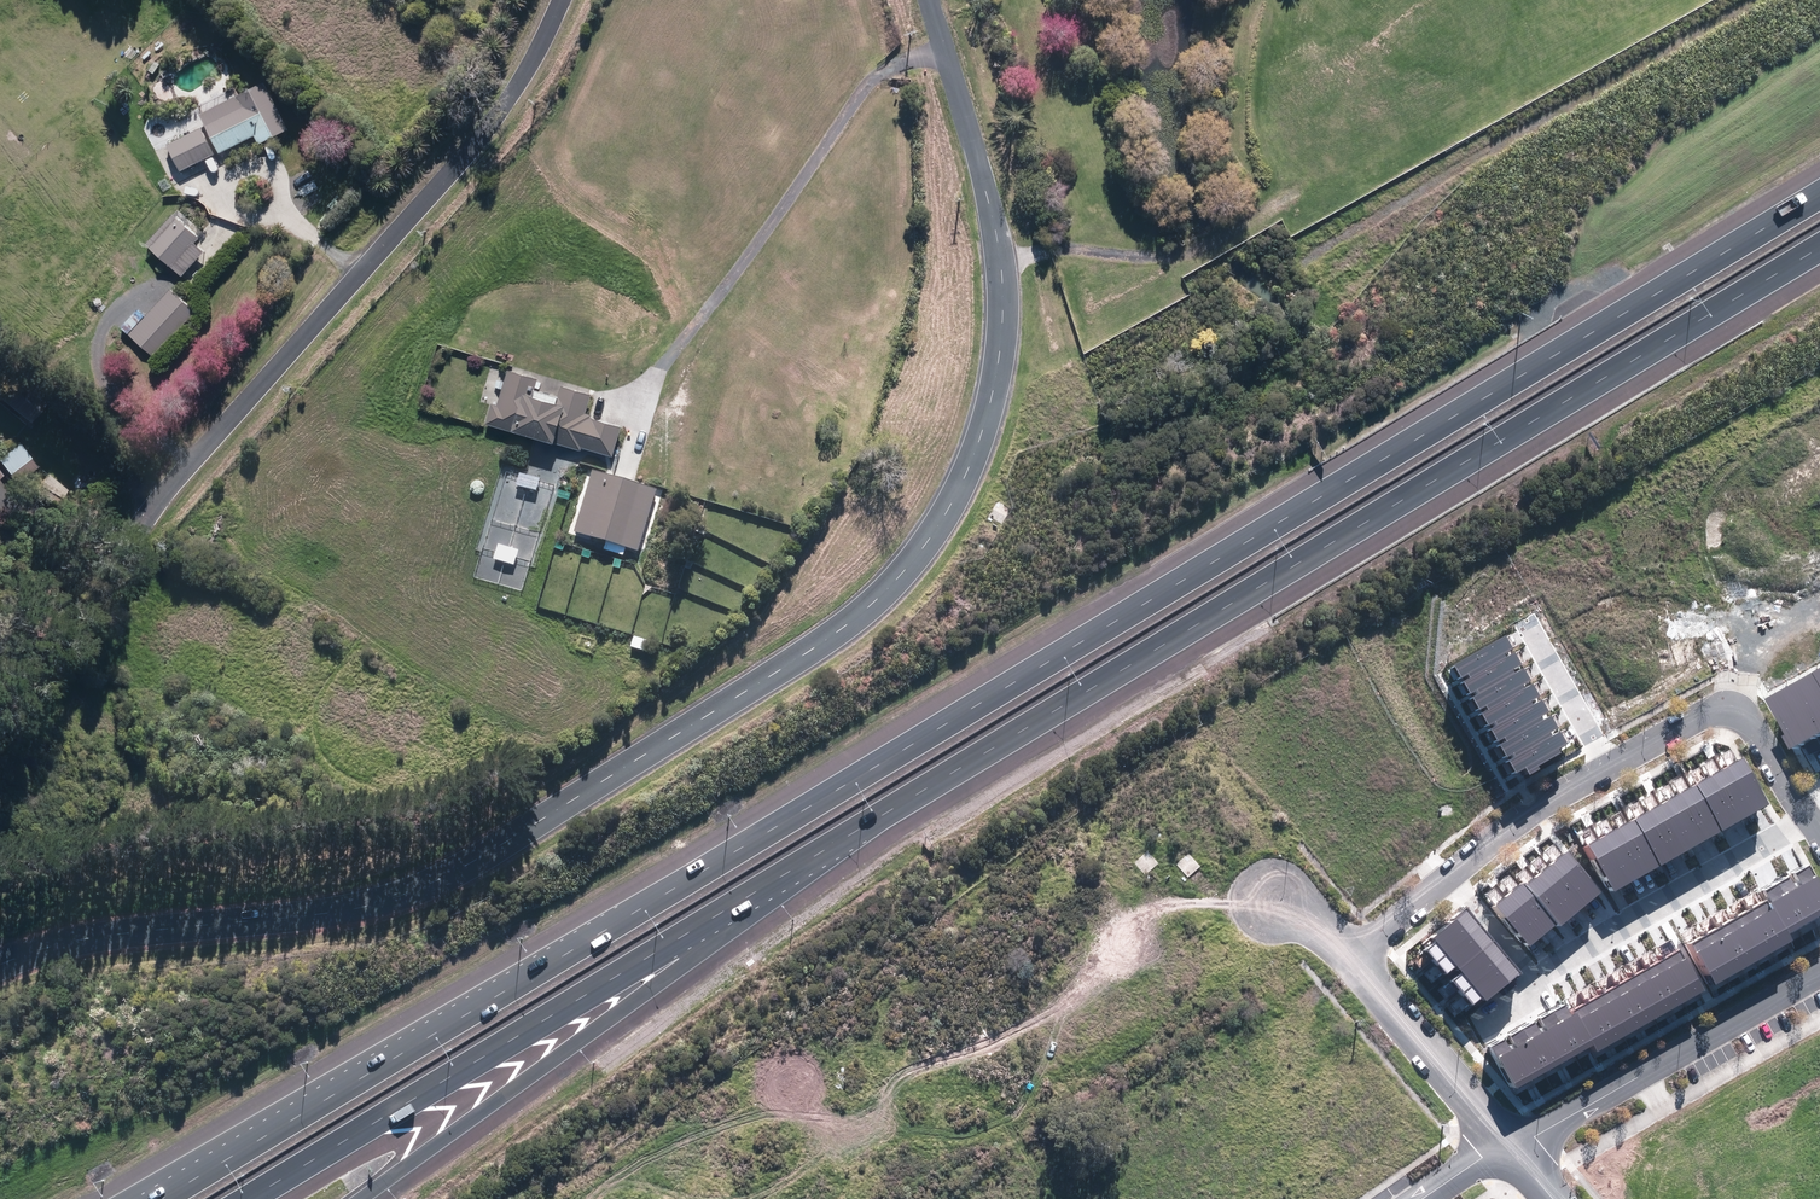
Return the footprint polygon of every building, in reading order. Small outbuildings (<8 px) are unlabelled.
[(290,128),(266,81),(201,115),(206,124),(168,144),(183,173),(253,136),(258,145),(290,128)] [(177,213),(147,244),(190,284),(219,253),(177,213)] [(197,313),(171,289),(130,334),(156,358),(197,313)] [(537,378),(508,369),(498,404),(491,402),(486,422),(611,457),(620,426),(593,418),(594,412),(588,410),(593,395),(561,387),(558,397),(533,391),(537,378)] [(0,396),(0,401),(27,423),(45,402),(16,377),(0,396)] [(63,406),(56,415),(75,432),(83,424),(63,406)] [(0,457),(0,465),(15,482),(35,465),(16,443),(0,457)] [(626,548),(638,552),(658,489),(593,469),(574,533),(605,542),(603,550),(624,556),(626,548)] [(43,473),(33,491),(57,506),(68,487),(43,473)] [(1526,768),(1530,775),(1540,769),(1539,766),(1562,753),(1559,749),(1568,743),(1561,731),(1553,735),(1551,732),(1559,728),(1551,715),(1544,720),(1541,716),(1550,712),(1543,700),(1534,704),(1532,701),(1540,696),(1533,683),(1525,688),(1523,684),(1531,680),(1524,668),(1516,673),(1513,669),(1522,664),(1515,652),(1507,657),(1505,654),(1514,649),(1506,635),(1454,664),(1462,678),(1468,674),(1470,678),(1464,682),(1471,694),(1477,690),(1479,693),(1472,697),(1480,710),(1487,706),(1489,709),(1482,713),(1489,726),(1495,722),(1497,725),(1490,729),(1498,742),(1505,737),(1507,741),(1500,745),(1507,757),(1514,753),(1516,757),(1509,761),(1517,774),(1526,768)] [(654,641),(634,636),(630,648),(651,654),(654,641)] [(1819,749),(1819,667),(1771,695),(1806,756),(1819,749)] [(1589,845),(1615,891),(1770,804),(1744,758),(1589,845)] [(1496,906),(1530,946),(1559,922),(1562,926),(1603,891),(1568,850),(1526,885),(1524,882),(1496,906)] [(1716,985),(1794,940),(1790,933),(1819,915),(1819,881),(1810,864),(1795,873),(1802,884),(1796,888),(1789,876),(1764,890),(1769,900),(1692,943),(1716,985)] [(1428,950),(1438,962),(1482,925),(1467,907),(1454,918),(1455,920),(1433,938),(1436,943),(1428,950)] [(1459,969),(1495,940),(1482,925),(1438,962),(1448,973),(1457,966),(1459,969)] [(1454,981),(1464,993),(1508,956),(1495,940),(1459,969),(1463,973),(1454,981)] [(1492,1046),(1517,1089),(1594,1045),(1598,1052),(1706,991),(1682,948),(1573,1010),(1576,1014),(1572,1016),(1566,1005),(1542,1018),(1548,1030),(1541,1034),(1535,1022),(1510,1036),(1517,1047),(1511,1050),(1505,1039),(1492,1046)] [(1522,973),(1508,956),(1464,993),(1473,1005),(1483,997),(1487,1001),(1518,975),(1519,976),(1522,973)]
